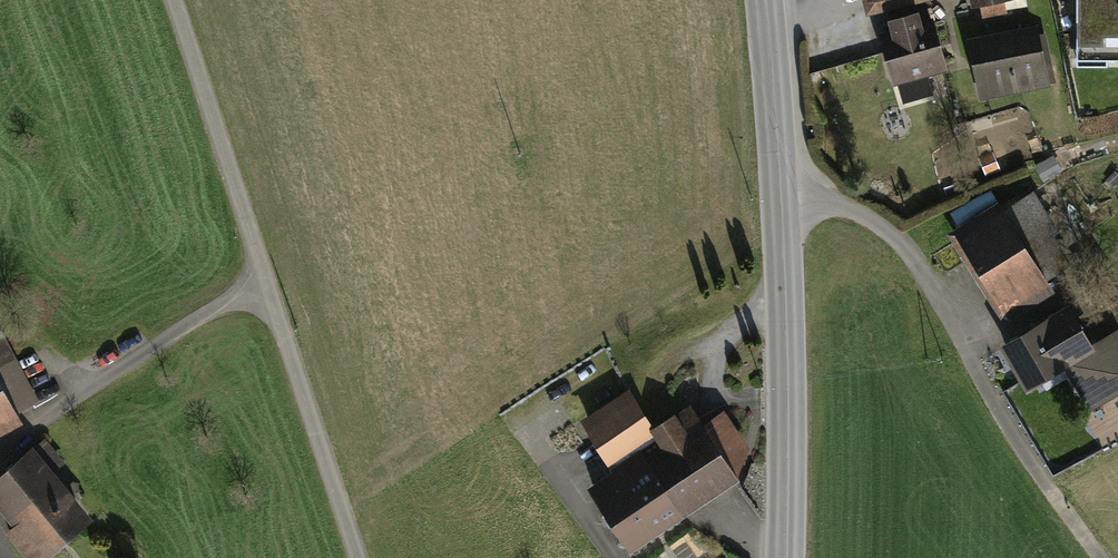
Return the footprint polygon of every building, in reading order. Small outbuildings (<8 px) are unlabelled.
[(1076,48),(1117,48),(1117,0),(1076,0),(1076,48)] [(883,35),(895,77),(942,64),(925,3),(891,13),(896,32),(883,35)] [(1036,34),(979,45),(988,92),(1045,81),(1036,34)] [(962,236),(1004,302),(1061,266),(1020,200),(962,236)] [(1067,311),(1006,347),(1026,382),(1062,362),(1088,346),(1067,311)] [(1062,362),(1089,409),(1117,391),(1117,335),(1115,331),(1088,346),(1062,362)] [(31,398),(12,362),(0,368),(0,415),(31,398)] [(625,478),(597,497),(628,545),(734,475),(744,451),(721,415),(686,438),(672,418),(653,431),(634,401),(592,428),(625,478)] [(0,479),(0,496),(45,550),(83,519),(29,455),(0,479)]
